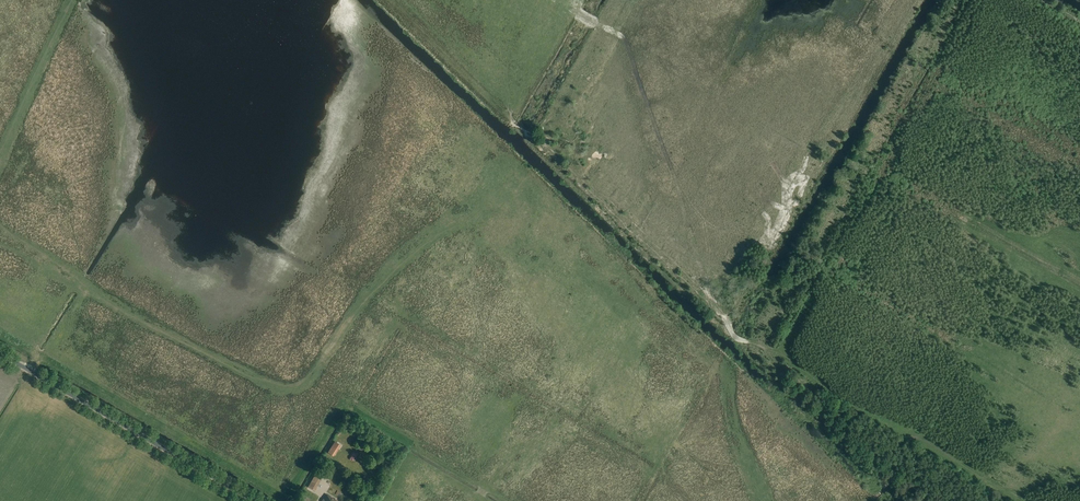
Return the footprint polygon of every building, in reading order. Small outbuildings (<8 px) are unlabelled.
[(334,456),(341,445),(334,441),(327,452),(334,456)] [(315,491),(322,478),(315,475),(308,487),(315,491)]
